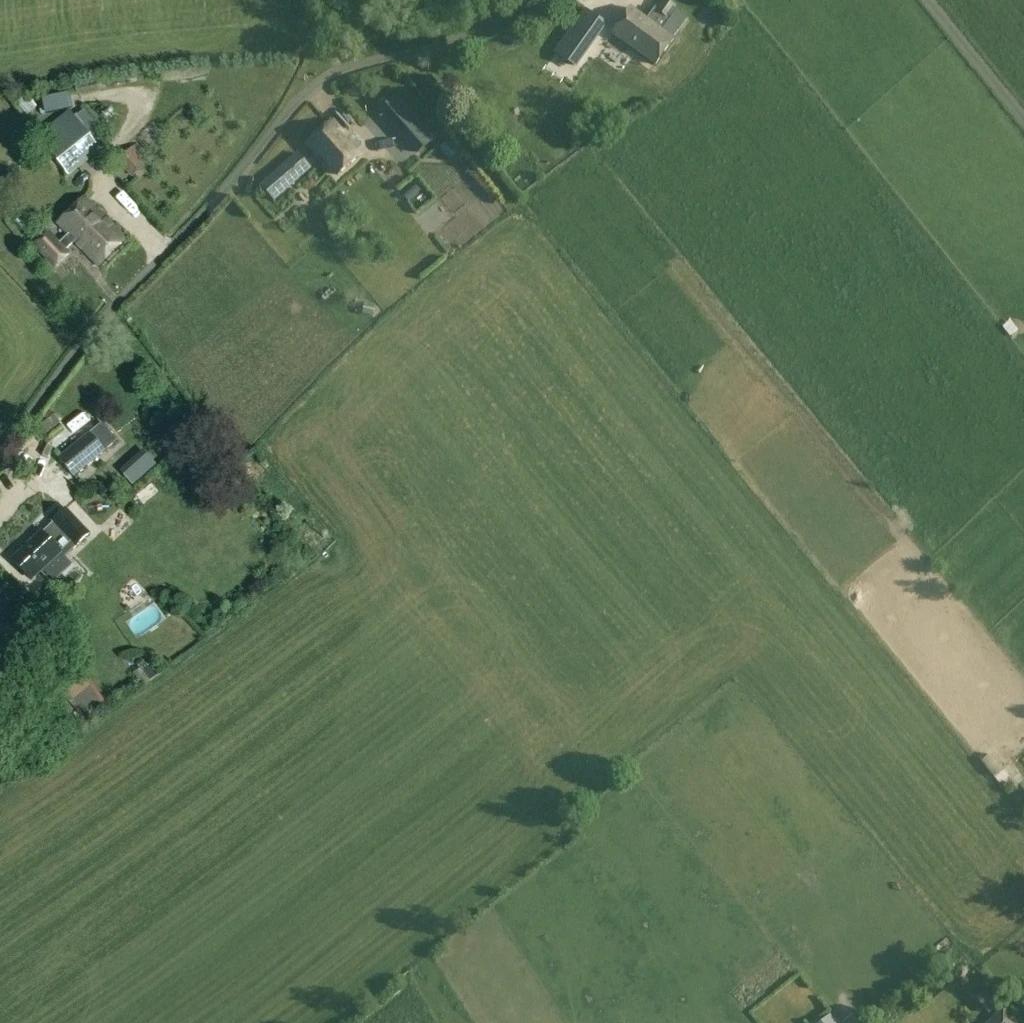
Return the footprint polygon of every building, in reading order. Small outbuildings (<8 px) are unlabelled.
[(656,65),(675,39),(674,39),(688,19),(662,0),(661,0),(647,20),(632,9),(613,35),(656,65)] [(575,67),(605,25),(587,12),(557,54),(575,67)] [(96,80),(76,84),(78,94),(98,89),(96,80)] [(434,139),(397,97),(382,110),(419,153),(434,139)] [(362,126),(380,117),(375,105),(356,113),(362,126)] [(69,112),(35,136),(64,175),(97,151),(69,112)] [(351,135),(362,130),(355,116),(345,120),(351,135)] [(307,145),(317,156),(320,154),(338,175),(360,157),(341,135),(344,133),(333,121),(307,145)] [(147,163),(133,147),(117,161),(131,177),(147,163)] [(298,153),(260,186),(274,202),(312,169),(298,153)] [(58,223),(69,234),(58,244),(48,233),(36,245),(56,266),(68,254),(64,251),(75,241),(99,266),(125,240),(85,198),(58,223)] [(89,432),(58,458),(73,477),(117,441),(102,423),(90,433),(89,432)] [(41,533),(12,560),(31,581),(40,572),(51,584),(73,565),(65,556),(76,546),(76,547),(89,534),(66,509),(52,522),(54,523),(42,534),(41,533)] [(60,682),(71,695),(87,681),(75,668),(60,682)] [(1004,1009),(989,1022),(1018,1022),(1004,1009)]
